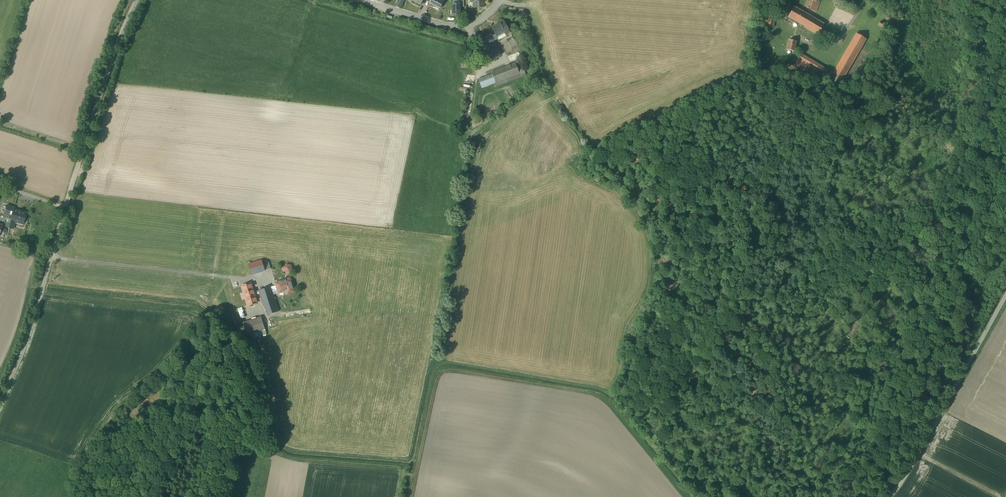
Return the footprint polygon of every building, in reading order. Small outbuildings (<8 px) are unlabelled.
[(431,2),(430,3),(440,8),(443,1),(440,0),(432,0),(431,2)] [(815,0),(810,0),(807,8),(816,11),(820,2),(815,0)] [(812,16),(795,6),(788,17),(805,27),(812,16)] [(775,16),(767,15),(768,14),(762,12),(759,25),(773,28),(775,16)] [(824,23),(812,16),(805,27),(818,35),(824,23)] [(504,21),(492,28),(495,34),(491,37),(493,41),(498,39),(497,36),(504,33),(505,35),(510,32),(504,21)] [(889,25),(882,21),(879,25),(886,29),(889,25)] [(866,39),(856,34),(833,73),(843,79),(866,39)] [(491,37),(481,42),(486,53),(497,47),(493,41),(491,37)] [(796,41),(789,40),(787,50),(794,51),(796,41)] [(497,47),(486,53),(489,59),(500,53),(497,47)] [(826,72),(800,56),(796,62),(807,69),(823,78),(826,72)] [(504,75),(494,79),(493,75),(479,80),(482,87),(496,82),(497,86),(526,75),(520,61),(515,63),(519,73),(506,78),(504,75)] [(515,63),(502,68),(504,75),(506,78),(519,73),(515,63)] [(502,68),(492,72),(493,75),(494,79),(504,75),(502,68)] [(823,78),(807,69),(806,70),(822,79),(823,78)] [(14,208),(7,206),(5,214),(12,216),(9,224),(14,225),(15,220),(23,222),(26,213),(27,214),(27,213),(14,210),(14,208)] [(260,260),(247,264),(250,275),(269,269),(267,262),(261,264),(260,260)] [(289,264),(285,263),(282,267),(283,271),(288,273),(291,269),(289,264)] [(290,280),(275,285),(276,288),(277,293),(278,296),(288,293),(289,296),(295,294),(290,280)] [(256,303),(249,284),(241,287),(247,306),(256,303)] [(266,318),(278,314),(272,294),(277,293),(276,288),(258,293),(266,318)] [(267,330),(261,313),(243,319),(247,331),(256,328),(257,333),(267,330)]
